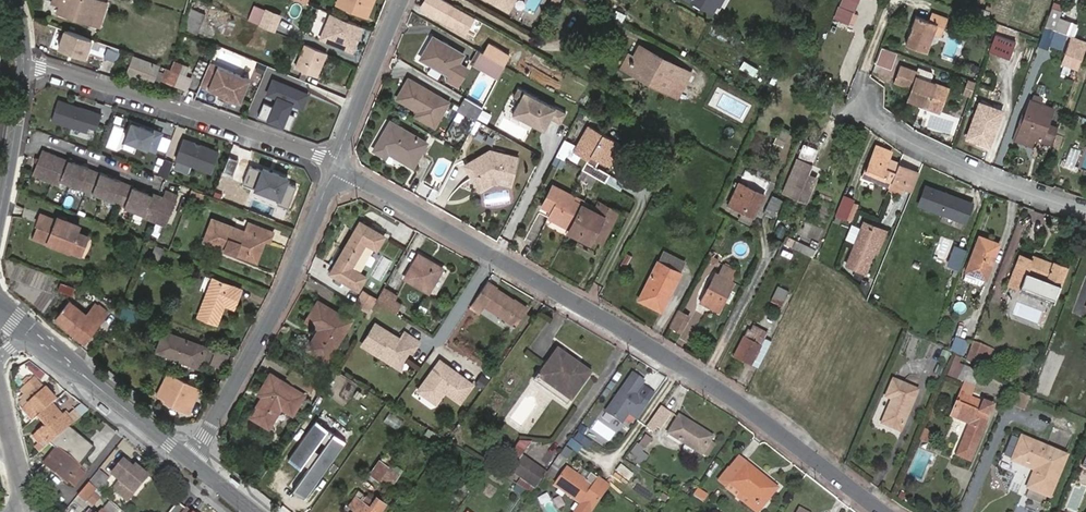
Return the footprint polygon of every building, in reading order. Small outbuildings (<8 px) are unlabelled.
[(99,25),(107,3),(99,0),(53,0),(53,2),(60,5),(60,7),(76,13),(75,17),(99,25)] [(201,0),(196,0),(193,6),(205,12),(209,3),(201,0)] [(377,0),(341,0),(338,6),(369,19),(377,0)] [(458,10),(441,0),(427,0),(422,9),(451,24),(458,10)] [(507,10),(512,2),(509,0),(490,0),(507,10)] [(712,10),(717,1),(722,4),(724,0),(695,0),(712,10)] [(851,12),(856,0),(843,0),(837,17),(848,21),(851,12)] [(205,12),(193,6),(184,26),(196,32),(205,12)] [(58,11),(75,17),(76,13),(60,7),(58,11)] [(975,15),(987,20),(990,13),(977,9),(975,15)] [(1054,9),(1048,27),(1056,30),(1062,12),(1054,9)] [(267,10),(261,25),(273,30),(280,15),(267,10)] [(860,15),(851,12),(848,21),(857,24),(860,15)] [(363,27),(331,13),(320,38),(352,52),(363,27)] [(928,23),(916,18),(905,44),(926,52),(936,27),(943,30),(947,22),(932,15),(928,23)] [(1056,30),(1048,27),(1041,46),(1048,49),(1050,45),(1056,30)] [(51,47),(57,49),(62,29),(55,28),(51,47)] [(92,38),(65,28),(58,46),(85,56),(92,38)] [(1055,48),(1061,32),(1056,30),(1050,45),(1055,48)] [(1010,60),(1016,42),(996,34),(990,51),(1010,60)] [(459,64),(464,55),(434,37),(422,58),(452,76),(450,80),(460,86),(469,70),(459,64)] [(1078,69),(1085,48),(1085,45),(1070,39),(1062,62),(1078,69)] [(103,54),(106,47),(98,44),(96,50),(103,54)] [(326,52),(306,44),(296,66),(316,75),(326,52)] [(640,46),(634,57),(628,67),(646,77),(644,79),(665,90),(672,79),(684,85),(691,72),(640,46)] [(502,62),(480,49),(472,63),(494,76),(502,62)] [(634,57),(629,54),(623,64),(628,67),(634,57)] [(152,81),(159,65),(135,56),(128,72),(152,81)] [(200,56),(194,72),(200,75),(207,60),(200,56)] [(209,60),(199,83),(219,91),(229,95),(239,99),(249,77),(209,60)] [(192,77),(186,74),(180,72),(183,64),(176,61),(172,69),(169,68),(164,78),(187,88),(192,77)] [(180,72),(186,74),(189,67),(183,64),(180,72)] [(515,71),(504,66),(498,77),(509,83),(515,71)] [(907,101),(921,106),(921,104),(926,106),(924,109),(939,115),(948,90),(945,88),(916,78),(917,74),(901,68),(895,85),(910,91),(907,101)] [(308,94),(274,79),(268,94),(278,98),(274,106),(265,102),(259,115),(290,128),(295,115),(289,112),(293,103),(303,107),(308,94)] [(435,126),(449,102),(410,79),(398,98),(419,110),(417,115),(435,126)] [(677,97),(684,85),(672,79),(665,90),(677,97)] [(566,111),(518,86),(513,95),(519,98),(512,112),(544,129),(550,116),(560,122),(566,111)] [(476,120),(482,107),(466,98),(459,110),(476,120)] [(101,113),(58,99),(51,119),(87,131),(89,125),(97,127),(101,113)] [(1043,127),(1046,128),(1053,108),(1033,100),(1027,115),(1024,115),(1015,140),(1033,146),(1036,140),(1038,141),(1043,127)] [(989,145),(1001,112),(980,104),(968,138),(978,142),(978,140),(989,145)] [(487,123),(491,114),(482,110),(478,119),(487,123)] [(390,121),(379,140),(415,163),(426,143),(390,121)] [(132,122),(125,138),(155,150),(162,132),(154,129),(153,130),(132,122)] [(593,158),(588,168),(598,174),(609,180),(613,172),(601,165),(605,158),(609,151),(617,155),(625,141),(592,123),(577,149),(593,158)] [(785,141),(790,130),(781,126),(776,137),(785,141)] [(1041,142),(1046,128),(1043,127),(1038,141),(1041,142)] [(184,138),(176,159),(211,172),(219,151),(184,138)] [(573,143),(565,139),(559,151),(567,156),(573,143)] [(415,163),(379,140),(374,150),(385,157),(388,152),(413,166),(415,163)] [(802,143),(797,156),(814,162),(819,149),(802,143)] [(876,145),(870,160),(874,162),(880,147),(876,145)] [(888,158),(891,151),(880,147),(874,162),(870,160),(863,176),(889,186),(891,182),(899,164),(899,162),(888,158)] [(490,149),(469,162),(480,181),(494,172),(513,177),(518,156),(490,149)] [(33,177),(60,187),(62,182),(81,189),(80,191),(93,195),(94,194),(113,201),(113,202),(145,214),(145,217),(167,225),(179,195),(166,191),(164,196),(153,192),(153,195),(133,187),(134,185),(43,150),(33,177)] [(609,151),(605,158),(613,162),(617,155),(609,151)] [(655,172),(664,177),(673,160),(664,155),(655,172)] [(808,173),(812,164),(797,158),(793,167),(808,173)] [(173,162),(165,159),(159,174),(167,177),(173,162)] [(913,169),(899,164),(891,182),(905,187),(913,169)] [(783,191),(806,200),(811,190),(803,187),(803,186),(808,173),(793,167),(783,191)] [(920,172),(913,169),(905,187),(913,190),(920,172)] [(511,183),(513,177),(494,172),(480,181),(483,186),(495,179),(511,183)] [(855,193),(860,181),(852,178),(846,193),(850,194),(851,191),(855,193)] [(164,189),(178,193),(181,185),(167,180),(164,189)] [(743,210),(754,215),(764,193),(740,182),(730,204),(743,210)] [(905,187),(891,182),(889,186),(903,192),(905,187)] [(569,228),(582,204),(573,199),(574,196),(553,185),(542,206),(552,211),(549,217),(569,228)] [(926,185),(919,204),(965,222),(973,203),(926,185)] [(204,194),(192,189),(189,198),(201,203),(204,194)] [(774,217),(781,201),(772,196),(764,212),(774,217)] [(845,216),(852,200),(844,197),(837,213),(845,216)] [(569,228),(568,231),(579,237),(590,242),(592,237),(601,242),(617,211),(599,201),(595,211),(582,204),(569,228)] [(751,223),(754,215),(743,210),(739,217),(751,223)] [(35,239),(70,253),(72,247),(85,253),(92,236),(80,232),(82,227),(70,222),(68,227),(58,223),(43,217),(39,226),(40,226),(35,239)] [(60,218),(58,223),(68,227),(70,222),(60,218)] [(252,246),(262,249),(266,239),(269,240),(273,231),(247,222),(244,230),(212,218),(204,241),(227,249),(228,246),(237,250),(236,252),(248,256),(252,246)] [(360,220),(334,264),(347,272),(343,279),(358,288),(366,275),(358,271),(351,267),(366,242),(373,246),(376,248),(385,234),(360,220)] [(873,251),(882,229),(863,222),(846,264),(865,272),(873,251)] [(887,232),(882,229),(873,251),(879,253),(887,232)] [(986,278),(1000,243),(980,236),(966,271),(967,271),(983,277),(986,278)] [(366,242),(351,267),(358,271),(373,246),(366,242)] [(795,248),(813,257),(816,251),(799,242),(795,248)] [(164,248),(156,245),(153,254),(161,257),(164,248)] [(258,260),(262,249),(252,246),(248,256),(258,260)] [(72,247),(70,253),(83,258),(85,253),(72,247)] [(793,253),(783,249),(782,254),(791,258),(793,253)] [(428,292),(443,268),(420,253),(405,277),(428,292)] [(1020,253),(1008,283),(1017,286),(1023,269),(1027,271),(1046,278),(1040,294),(1052,299),(1065,266),(1052,261),(1051,263),(1034,256),(1033,258),(1029,257),(1020,253)] [(626,267),(632,256),(627,254),(621,265),(626,267)] [(681,272),(659,260),(640,298),(662,309),(681,272)] [(718,273),(728,278),(731,280),(736,270),(724,263),(718,273)] [(347,272),(334,264),(329,271),(343,279),(347,272)] [(1027,271),(1023,269),(1017,286),(1021,288),(1027,271)] [(983,277),(967,271),(965,279),(981,285),(983,277)] [(719,308),(733,281),(731,280),(728,278),(718,273),(716,272),(701,301),(708,305),(709,303),(719,308)] [(234,305),(241,288),(213,277),(198,316),(217,323),(226,302),(234,305)] [(71,294),(73,287),(61,282),(58,289),(71,294)] [(495,288),(486,282),(482,287),(491,293),(495,288)] [(782,306),(790,291),(778,285),(771,300),(782,306)] [(398,295),(384,286),(378,295),(376,300),(396,313),(401,303),(396,299),(398,295)] [(491,293),(482,287),(469,307),(478,313),(483,305),(514,325),(525,308),(495,288),(491,293)] [(368,312),(377,298),(363,289),(354,303),(368,312)] [(258,308),(262,296),(251,292),(246,304),(258,308)] [(328,360),(352,320),(318,299),(306,319),(319,327),(308,348),(328,360)] [(105,311),(97,305),(96,303),(87,314),(70,301),(56,319),(83,341),(107,313),(105,311)] [(99,303),(97,305),(105,311),(107,309),(99,303)] [(687,314),(678,309),(670,324),(679,329),(687,314)] [(375,321),(362,340),(380,352),(382,348),(394,356),(403,354),(410,343),(414,345),(418,338),(403,329),(399,336),(375,321)] [(766,338),(769,332),(754,324),(751,328),(750,328),(736,355),(757,365),(770,340),(766,338)] [(223,366),(228,354),(164,330),(157,351),(198,366),(201,358),(223,366)] [(962,355),(968,341),(956,337),(951,350),(962,355)] [(987,368),(994,349),(972,341),(965,360),(987,368)] [(382,348),(380,352),(398,363),(403,354),(394,356),(382,348)] [(563,351),(561,355),(589,376),(593,371),(563,351)] [(589,376),(561,355),(557,352),(535,383),(567,407),(589,376)] [(431,372),(418,390),(432,399),(441,387),(460,401),(473,383),(442,361),(433,373),(431,372)] [(971,397),(980,373),(965,366),(959,380),(965,383),(951,417),(969,424),(957,454),(970,460),(992,406),(971,397)] [(314,380),(294,368),(289,376),(309,388),(314,380)] [(162,384),(191,405),(200,388),(168,372),(162,384)] [(293,414),(305,393),(271,372),(258,393),(262,395),(251,415),(269,427),(281,407),(293,414)] [(633,373),(606,412),(617,419),(622,423),(629,413),(638,419),(649,402),(635,393),(644,380),(633,373)] [(896,404),(891,402),(882,423),(901,431),(919,389),(894,379),(886,395),(893,398),(898,400),(896,404)] [(52,401),(57,397),(45,384),(28,400),(39,413),(40,413),(52,401)] [(187,413),(191,405),(162,384),(156,394),(165,399),(164,401),(187,413)] [(1025,409),(1030,397),(1013,390),(1008,402),(1025,409)] [(84,411),(77,406),(68,415),(63,408),(60,410),(52,401),(40,413),(45,418),(37,426),(50,441),(67,426),(84,411)] [(671,413),(660,406),(650,421),(660,429),(671,413)] [(398,429),(403,419),(390,411),(384,421),(398,429)] [(701,454),(712,437),(680,416),(668,434),(701,454)] [(316,418),(289,456),(300,464),(304,460),(310,464),(294,487),(305,495),(345,439),(316,418)] [(50,441),(37,426),(33,431),(40,439),(35,443),(41,449),(47,443),(50,441)] [(47,443),(54,449),(78,466),(93,448),(67,426),(50,441),(47,443)] [(923,428),(920,440),(928,442),(931,430),(923,428)] [(418,440),(419,441),(422,436),(414,429),(409,435),(413,438),(408,446),(411,448),(414,445),(418,440)] [(1036,470),(1028,487),(1049,496),(1065,456),(1022,437),(1013,460),(1036,470)] [(108,455),(118,442),(111,438),(102,450),(108,455)] [(570,438),(566,446),(578,453),(582,445),(570,438)] [(430,449),(419,441),(418,440),(414,445),(426,455),(430,449)] [(637,444),(633,448),(638,451),(633,458),(642,465),(649,456),(642,451),(644,449),(637,444)] [(633,458),(638,451),(633,448),(628,455),(633,458)] [(78,466),(54,449),(42,464),(67,484),(68,482),(74,486),(83,475),(77,470),(79,468),(78,466)] [(387,450),(383,456),(391,461),(395,456),(387,450)] [(550,466),(557,471),(566,458),(559,453),(550,466)] [(391,461),(383,456),(371,473),(382,480),(384,477),(393,484),(402,470),(391,461)] [(718,479),(726,486),(729,482),(760,508),(774,491),(758,478),(761,475),(739,457),(730,468),(729,467),(718,479)] [(509,472),(534,490),(543,477),(544,475),(520,458),(509,472)] [(133,470),(121,459),(111,474),(120,481),(113,489),(127,500),(146,476),(136,467),(133,470)] [(620,464),(615,471),(627,480),(632,472),(620,464)] [(544,475),(543,477),(549,481),(557,471),(550,466),(544,475)] [(590,510),(608,485),(590,473),(585,480),(568,468),(555,485),(590,510)] [(108,478),(97,469),(87,482),(94,487),(97,490),(108,478)] [(777,487),(761,475),(758,478),(774,491),(777,487)] [(87,482),(77,494),(84,500),(94,487),(87,482)] [(663,498),(670,489),(660,482),(654,492),(663,498)] [(729,482),(726,486),(757,511),(760,508),(729,482)] [(698,488),(694,496),(704,502),(708,495),(698,488)] [(366,495),(365,497),(362,495),(363,493),(359,490),(349,504),(354,508),(351,511),(379,511),(386,503),(375,495),(372,499),(366,495)] [(560,495),(553,499),(558,509),(565,505),(560,495)] [(183,510),(174,503),(166,511),(181,511),(183,510)]
